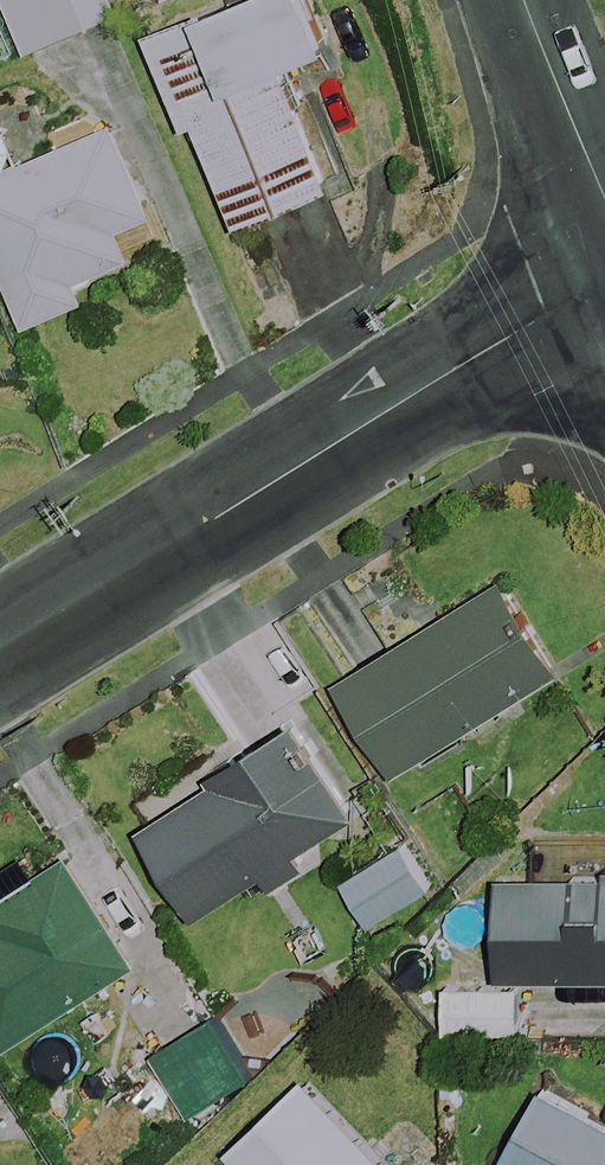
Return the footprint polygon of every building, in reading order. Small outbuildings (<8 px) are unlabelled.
[(18,58),(114,20),(106,0),(0,0),(0,13),(18,58)] [(334,52),(311,0),(232,0),(141,39),(181,132),(195,126),(239,226),(336,184),(287,72),(334,52)] [(132,262),(120,231),(143,222),(107,130),(0,171),(0,274),(21,327),(78,305),(70,286),(132,262)] [(558,678),(496,582),(334,688),(396,784),(558,678)] [(245,759),(237,747),(203,771),(211,783),(141,830),(200,915),(257,875),(267,889),(312,858),(307,851),(355,817),(292,726),(245,759)] [(427,887),(398,840),(340,877),(369,923),(427,887)] [(604,981),(604,872),(602,872),(602,883),(499,880),(496,978),(604,981)] [(520,992),(441,991),(440,1035),(519,1036),(520,992)] [(227,1153),(239,1164),(384,1164),(299,1080),(227,1153)] [(536,1087),(496,1164),(604,1164),(604,1123),(536,1087)]
